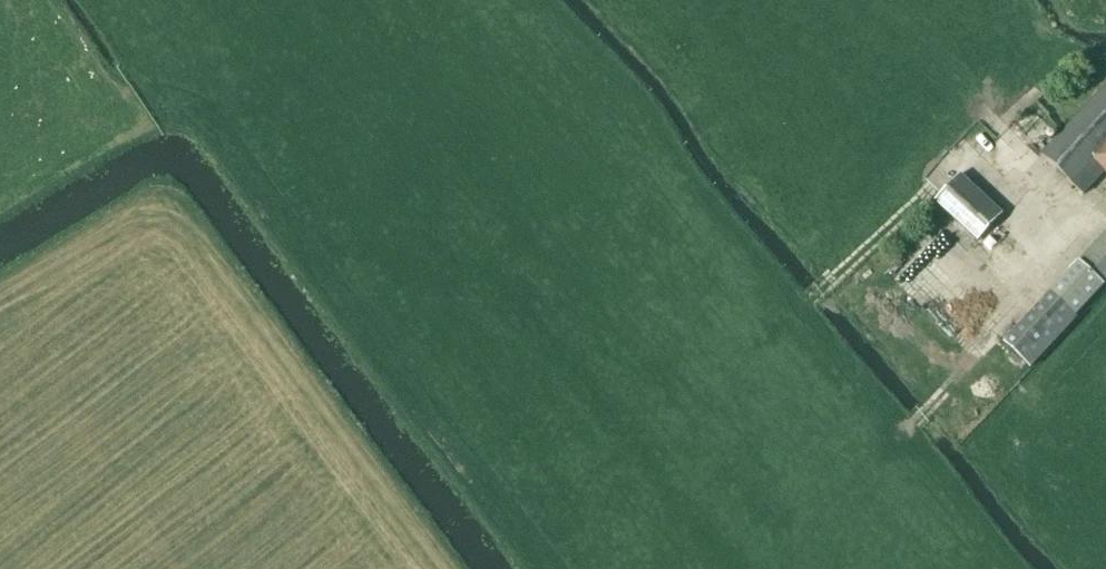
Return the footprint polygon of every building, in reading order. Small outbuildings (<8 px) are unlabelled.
[(1041,155),(1083,194),(1105,171),(1105,172),(1105,86),(1041,155)] [(977,241),(1002,214),(959,174),(934,200),(977,241)] [(943,231),(922,255),(997,323),(1015,303),(993,282),(996,279),(943,231)] [(1105,282),(1105,234),(1061,282),(1050,295),(1073,316),(1105,282)] [(941,319),(962,338),(972,328),(949,306),(956,299),(936,280),(913,304),(935,325),(941,319)] [(1028,359),(1059,327),(1040,308),(1009,340),(1028,359)]
